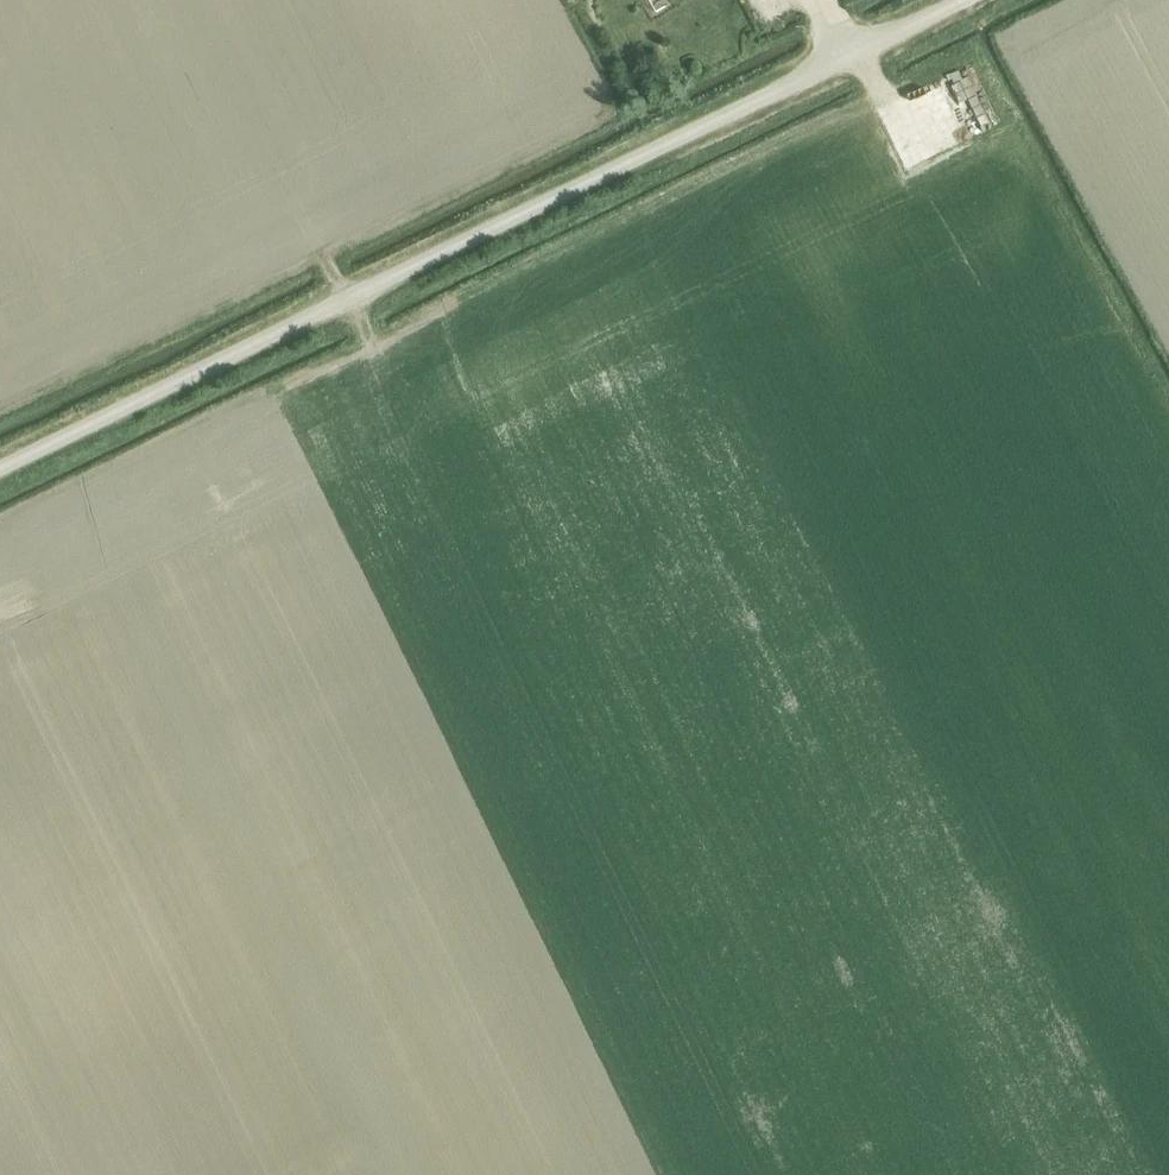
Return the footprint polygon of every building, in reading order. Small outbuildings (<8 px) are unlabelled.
[(974,45),(963,49),(970,73),(982,69),(974,45)]
